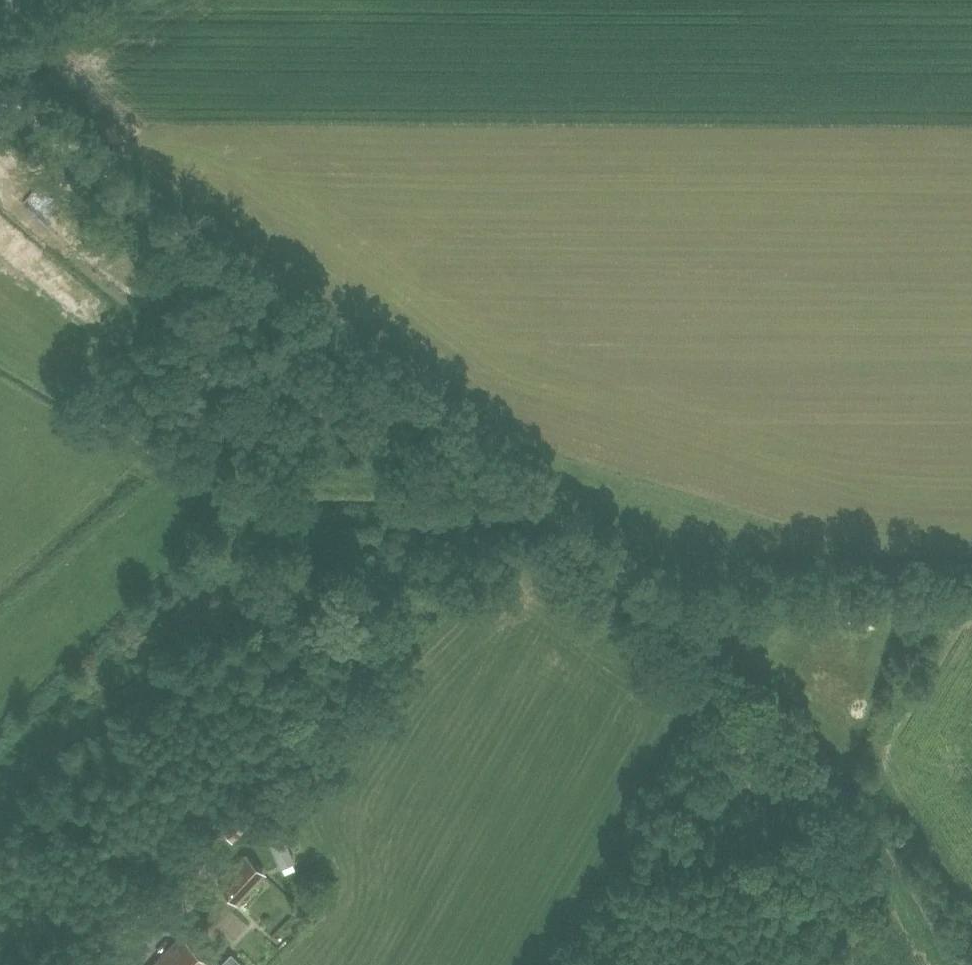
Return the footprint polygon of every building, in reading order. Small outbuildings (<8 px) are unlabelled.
[(235,901),(262,873),(244,856),(218,884),(235,901)] [(210,963),(180,936),(154,964),(208,964),(210,963)]
